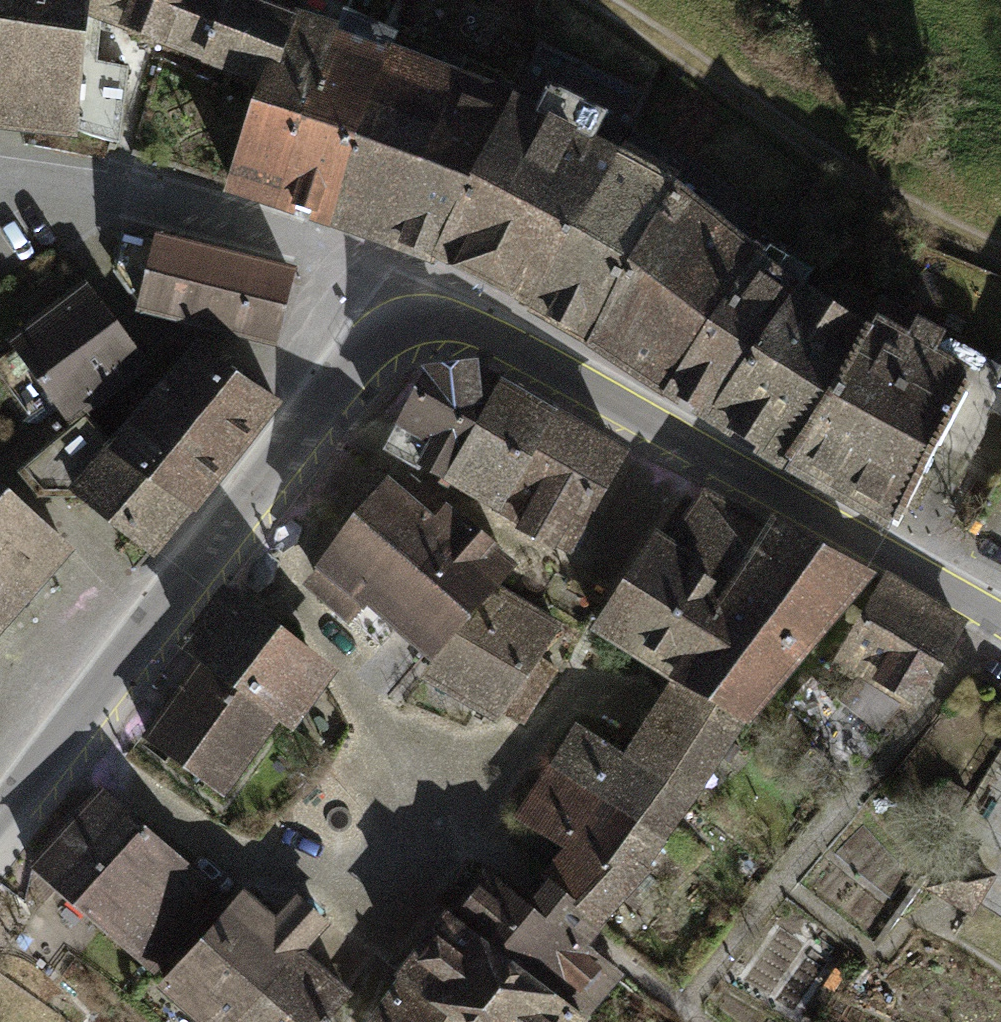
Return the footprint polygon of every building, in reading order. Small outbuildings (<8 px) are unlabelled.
[(75,130),(84,9),(85,0),(0,0),(0,123),(23,125),(75,130)] [(257,74),(281,0),(85,0),(84,9),(257,74)] [(334,15),(295,0),(281,0),(257,74),(222,183),(248,191),(275,200),(334,15)] [(334,15),(275,200),(299,208),(329,217),(390,35),(334,15)] [(390,35),(329,217),(430,256),(513,81),(390,35)] [(513,81),(430,256),(517,299),(526,304),(577,217),(621,139),(513,81)] [(577,217),(526,304),(584,338),(678,171),(621,139),(577,217)] [(678,171),(584,338),(660,388),(760,239),(678,171)] [(298,263),(155,229),(136,310),(278,344),(298,263)] [(760,239),(660,388),(706,414),(802,269),(760,239)] [(802,269),(706,414),(781,461),(869,310),(802,269)] [(148,361),(86,281),(9,340),(71,420),(148,361)] [(875,313),(869,310),(781,461),(896,526),(976,370),(969,366),(976,355),(942,336),(951,320),(922,304),(913,320),(881,302),(875,313)] [(193,334),(107,442),(190,507),(194,510),(279,402),(193,334)] [(478,351),(422,357),(423,364),(383,442),(442,475),(475,417),(501,371),(478,358),(478,351)] [(501,371),(475,417),(532,449),(536,442),(558,403),(501,371)] [(558,403),(536,442),(574,463),(609,483),(631,444),(558,403)] [(499,507),(532,449),(475,417),(442,475),(499,507)] [(152,554),(190,507),(107,442),(70,489),(152,554)] [(515,522),(535,533),(574,463),(536,442),(532,449),(499,507),(518,518),(515,522)] [(569,553),(609,483),(574,463),(535,533),(569,553)] [(387,469),(356,507),(407,551),(419,561),(463,514),(410,472),(401,482),(387,469)] [(676,527),(671,535),(733,573),(764,519),(703,482),(676,527)] [(0,488),(0,630),(71,552),(0,488)] [(366,600),(407,551),(356,507),(313,561),(315,563),(312,568),(300,581),(348,621),(366,600)] [(733,573),(672,675),(749,721),(876,569),(771,509),(764,519),(733,573)] [(465,511),(463,514),(419,561),(407,551),(366,600),(380,613),(431,656),(496,582),(519,560),(496,541),(499,538),(465,511)] [(733,573),(671,535),(654,524),(604,605),(590,627),(672,675),(733,573)] [(887,568),(832,663),(914,712),(970,616),(887,568)] [(178,642),(198,657),(280,718),(294,728),(319,696),(340,668),(222,582),(178,642)] [(540,657),(563,621),(496,582),(431,656),(418,673),(495,719),(540,657)] [(224,794),(280,718),(198,657),(141,733),(224,794)] [(563,672),(540,657),(495,719),(517,732),(563,672)] [(655,700),(623,749),(697,796),(749,721),(672,675),(655,700)] [(697,796),(623,749),(576,721),(549,762),(668,837),(697,796)] [(668,837),(549,762),(514,815),(562,845),(630,889),(649,865),(668,837)] [(28,863),(73,903),(144,821),(100,782),(28,863)] [(193,864),(144,821),(73,903),(153,973),(225,892),(193,864)] [(531,885),(524,894),(589,944),(595,936),(630,889),(562,845),(531,885)] [(996,875),(951,846),(926,886),(972,915),(996,875)] [(626,973),(589,944),(524,894),(488,867),(454,911),(590,1017),(626,973)] [(203,1021),(243,1021),(306,950),(331,921),(297,891),(276,915),(242,885),(233,896),(157,983),(203,1021)] [(590,1017),(454,911),(444,904),(393,972),(398,975),(460,1021),(587,1021),(590,1017)] [(306,950),(243,1021),(323,1021),(351,989),(306,950)] [(398,975),(376,1004),(364,1021),(460,1021),(398,975)]
